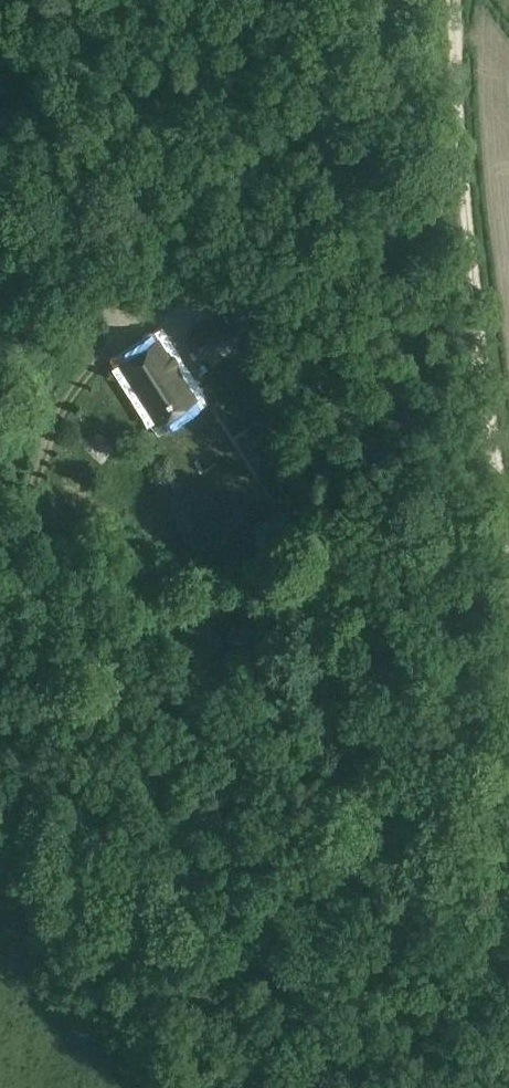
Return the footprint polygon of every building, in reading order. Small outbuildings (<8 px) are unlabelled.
[(234,330),(224,315),(190,338),(199,353),(234,330)] [(197,397),(160,340),(122,364),(159,421),(197,397)]
